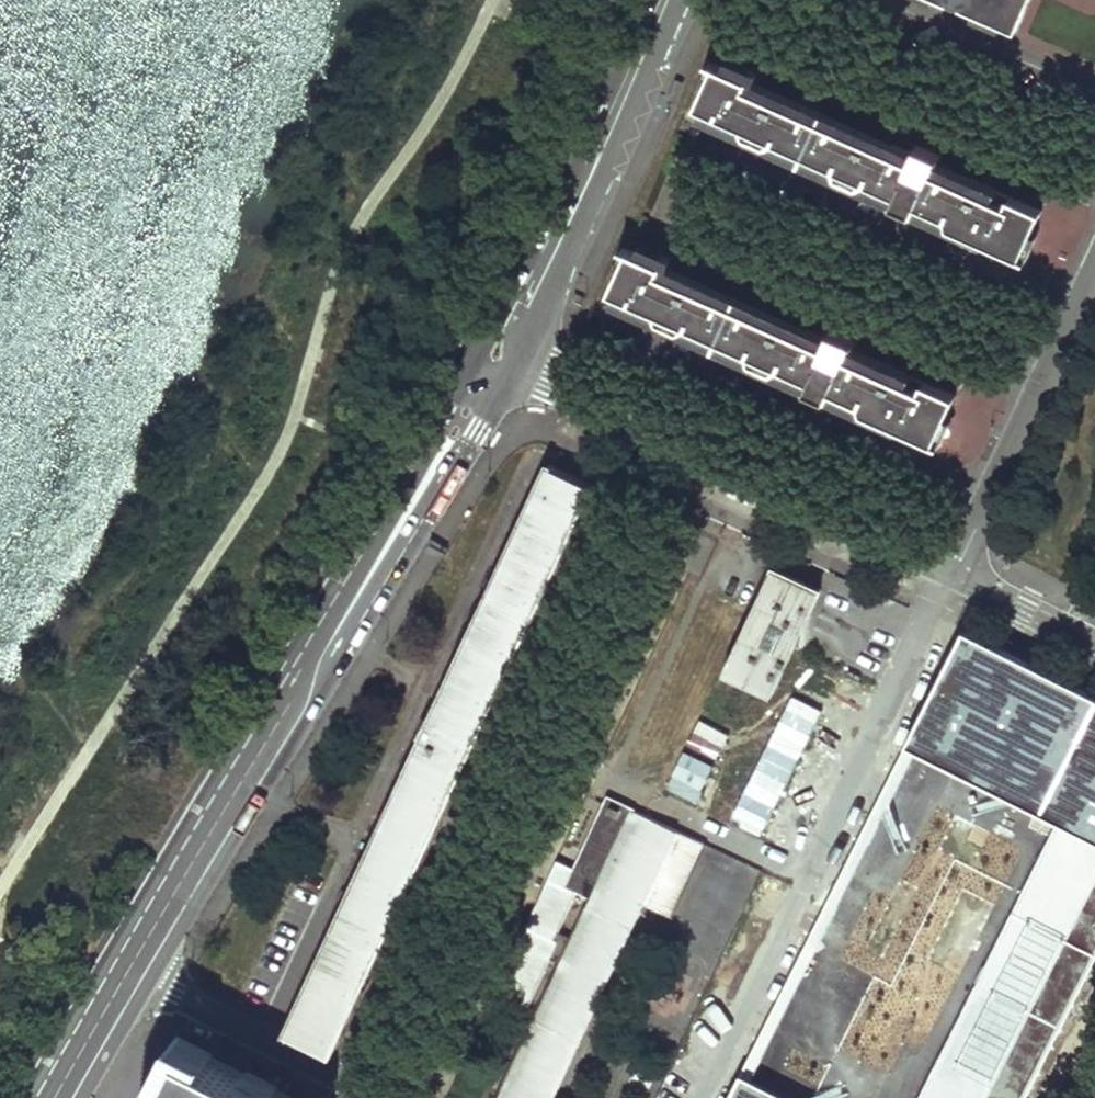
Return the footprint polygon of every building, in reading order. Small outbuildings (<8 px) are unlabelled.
[(1019,29),(1033,0),(950,0),(1019,29)] [(717,65),(700,106),(745,127),(742,132),(773,148),(776,142),(843,172),(841,176),(873,190),(876,185),(897,195),(894,205),(915,215),(919,205),(947,219),(945,223),(1022,258),(1041,212),(936,164),(939,155),(917,146),(913,153),(892,143),(889,151),(880,147),(880,144),(859,135),(858,139),(784,105),(785,100),(766,93),(765,96),(748,89),(750,80),(717,65)] [(682,81),(674,78),(667,98),(675,101),(682,81)] [(631,252),(612,294),(659,314),(658,319),(689,333),(691,328),(756,358),(754,362),(785,374),(787,371),(811,381),(807,391),(828,402),(833,391),(863,404),(860,409),(934,443),(955,397),(851,348),(854,340),(831,332),(828,339),(806,330),(803,337),(792,334),(792,332),(772,323),(771,326),(700,293),(701,290),(681,281),(680,284),(664,274),(666,267),(631,252)] [(332,1056),(594,489),(548,467),(431,720),(426,718),(417,738),(422,740),(284,1036),(332,1056)] [(797,646),(821,594),(773,572),(755,611),(726,675),(774,697),(797,646)] [(909,742),(1049,810),(908,1097),(1028,1097),(1094,960),(1094,687),(966,625),(909,742)] [(635,807),(608,794),(574,866),(583,871),(611,810),(630,817),(632,813),(635,807)] [(632,813),(630,817),(611,810),(583,871),(574,866),(558,859),(527,925),(495,994),(528,1010),(562,932),(559,930),(576,896),(590,903),(575,937),(500,1097),(555,1097),(643,908),(672,922),(706,847),(632,813)] [(590,903),(576,896),(559,930),(562,932),(575,937),(590,903)] [(176,1041),(148,1097),(292,1097),(176,1041)] [(754,1061),(736,1097),(831,1097),(754,1061)]
